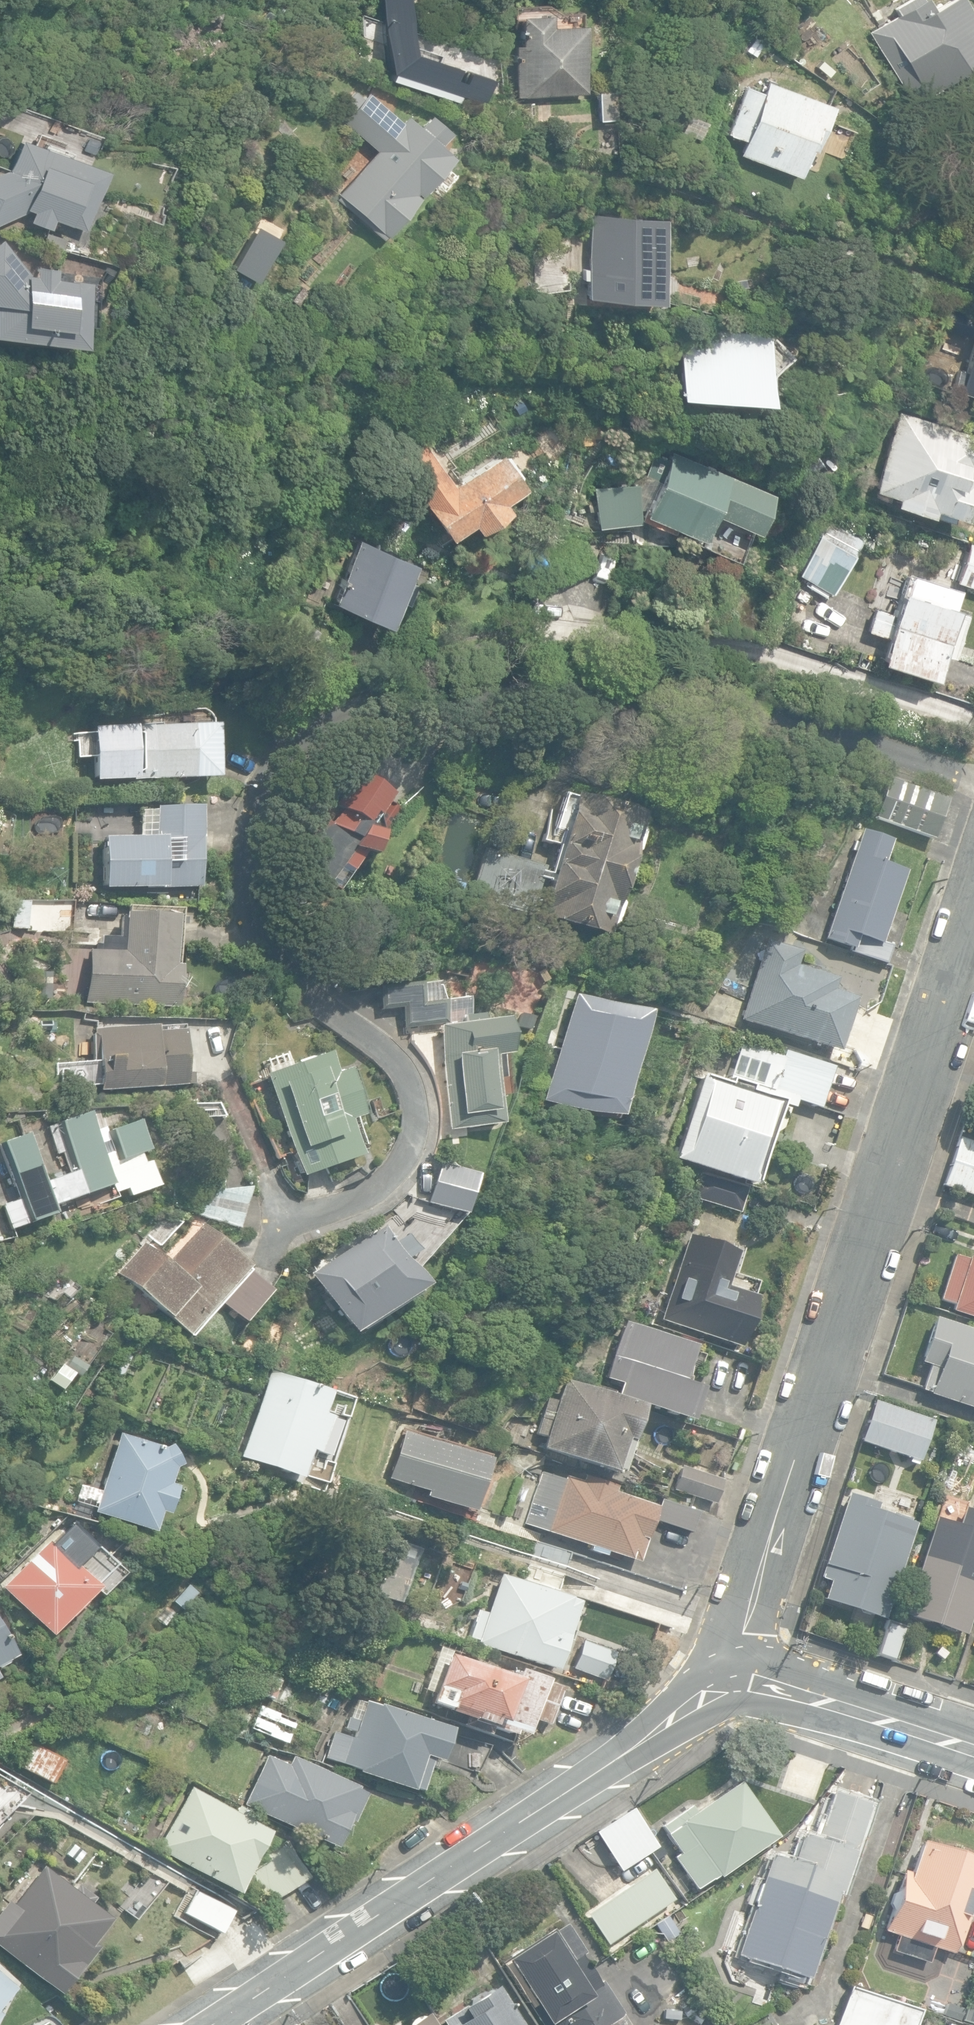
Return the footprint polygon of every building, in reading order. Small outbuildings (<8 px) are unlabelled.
[(408,0),(381,0),(392,79),(480,113),(495,79),(416,54),(408,0)] [(912,104),(973,66),(973,18),(963,0),(943,0),(934,5),(931,0),(903,0),(893,6),(898,13),(867,32),(912,104)] [(514,44),(517,96),(585,92),(582,23),(547,25),(547,13),(518,15),(519,44),(514,44)] [(739,153),(799,177),(810,149),(815,151),(832,107),(767,82),(762,93),(744,85),(726,133),(744,140),(739,153)] [(424,126),(412,115),(404,123),(369,92),(347,117),(384,149),(344,194),(388,232),(455,156),(437,139),(442,134),(428,121),(424,126)] [(598,92),(599,120),(616,119),(615,92),(598,92)] [(0,171),(0,224),(24,213),(29,218),(51,228),(55,218),(85,228),(109,170),(22,137),(10,166),(0,171)] [(584,280),(583,295),(665,301),(667,267),(663,267),(667,219),(590,213),(586,267),(581,267),(580,280),(584,280)] [(85,344),(92,279),(56,275),(57,264),(34,262),(33,273),(3,237),(0,240),(0,335),(85,344)] [(301,307),(312,294),(301,286),(291,298),(301,307)] [(677,397),(764,401),(768,331),(680,327),(677,397)] [(973,396),(973,336),(963,371),(956,368),(951,384),(956,387),(955,389),(973,396)] [(951,522),(953,516),(962,518),(973,479),(973,435),(896,410),(871,489),(895,497),(892,504),(951,522)] [(451,483),(426,443),(397,462),(443,536),(467,521),(471,528),(504,508),(499,501),(520,487),(498,453),(451,483)] [(675,527),(701,540),(713,515),(747,526),(762,487),(668,449),(658,480),(643,473),(638,484),(595,488),(595,499),(587,499),(587,511),(596,511),(596,525),(640,520),(673,534),(675,527)] [(798,575),(831,595),(863,541),(831,522),(798,575)] [(768,539),(780,546),(789,531),(777,523),(768,539)] [(540,544),(559,583),(595,567),(576,527),(540,544)] [(329,600),(383,624),(410,562),(357,538),(329,600)] [(973,586),(973,541),(970,540),(956,579),(973,586)] [(879,662),(933,678),(940,654),(952,658),(966,613),(954,609),(960,590),(906,573),(893,614),(873,608),(866,630),(886,636),(879,662)] [(211,726),(210,722),(206,714),(201,711),(195,710),(143,714),(143,728),(134,728),(134,727),(93,728),(93,734),(75,734),(76,759),(93,759),(94,781),(218,779),(217,726),(211,726)] [(301,869),(335,891),(359,855),(372,856),(378,834),(369,827),(388,797),(354,774),(333,806),(340,811),(330,823),(317,820),(301,869)] [(873,818),(931,839),(946,799),(888,778),(873,818)] [(566,832),(553,875),(550,882),(540,917),(608,936),(612,926),(616,925),(622,905),(620,901),(633,854),(637,853),(641,832),(640,829),(644,812),(574,795),(573,799),(564,797),(555,829),(566,832)] [(100,839),(100,888),(199,887),(199,808),(155,808),(155,811),(140,811),(140,839),(100,839)] [(850,952),(885,964),(891,945),(881,942),(884,933),(905,871),(883,864),(891,840),(862,830),(824,939),(851,948),(850,952)] [(6,843),(20,846),(22,833),(8,831),(6,843)] [(550,882),(553,875),(543,872),(545,868),(484,849),(470,896),(530,914),(540,879),(550,882)] [(32,928),(71,931),(72,904),(34,902),(32,928)] [(12,928),(28,929),(30,909),(14,907),(12,928)] [(85,1002),(178,1007),(180,967),(174,966),(177,916),(124,913),(124,917),(120,917),(119,938),(100,937),(99,951),(88,950),(88,954),(70,953),(68,993),(86,994),(85,1002)] [(740,1021),(838,1052),(855,998),(832,990),(835,980),(796,967),(801,951),(766,940),(740,1021)] [(32,972),(34,1007),(53,1006),(51,970),(32,972)] [(400,1008),(403,1029),(445,1025),(443,1003),(422,1005),(420,983),(379,987),(381,1010),(400,1008)] [(541,1100),(608,1120),(639,1014),(571,995),(541,1100)] [(515,1027),(531,1032),(536,1019),(519,1013),(515,1027)] [(437,1027),(449,1130),(501,1124),(493,1057),(507,1055),(503,1020),(481,1022),(480,1015),(461,1017),(462,1024),(437,1027)] [(98,1085),(98,1089),(157,1088),(157,1086),(185,1085),(183,1031),(156,1032),(156,1027),(92,1028),(93,1064),(86,1064),(81,1069),(82,1086),(98,1085)] [(747,1084),(820,1107),(833,1066),(761,1043),(751,1073),(725,1065),(721,1078),(747,1086),(747,1084)] [(266,1074),(302,1176),(363,1155),(351,1119),(364,1115),(348,1069),(335,1074),(327,1052),(266,1074)] [(671,1159),(755,1186),(783,1100),(700,1073),(671,1159)] [(11,1230),(56,1214),(53,1205),(93,1193),(98,1206),(111,1202),(117,1197),(117,1193),(127,1189),(129,1195),(158,1186),(149,1161),(144,1163),(141,1154),(149,1150),(139,1120),(106,1131),(106,1134),(99,1137),(88,1111),(47,1126),(57,1155),(63,1153),(71,1172),(45,1181),(27,1135),(0,1143),(0,1152),(16,1200),(2,1204),(11,1230)] [(973,1197),(973,1143),(958,1137),(941,1186),(973,1197)] [(427,1202),(463,1214),(477,1174),(442,1162),(427,1202)] [(692,1197),(739,1214),(748,1189),(701,1172),(692,1197)] [(190,1213),(240,1227),(252,1187),(198,1188),(190,1213)] [(116,1273),(186,1336),(247,1267),(200,1224),(165,1264),(142,1243),(116,1273)] [(309,1273),(347,1333),(424,1285),(407,1259),(418,1251),(404,1229),(392,1236),(385,1225),(309,1273)] [(660,1319),(741,1347),(758,1297),(727,1286),(739,1252),(688,1235),(660,1319)] [(973,1318),(973,1258),(967,1256),(966,1259),(953,1255),(939,1298),(952,1302),(950,1310),(973,1318)] [(221,1299),(244,1319),(270,1289),(247,1269),(221,1299)] [(973,1408),(973,1330),(933,1317),(919,1361),(929,1364),(921,1389),(973,1408)] [(613,1395),(689,1421),(701,1387),(681,1381),(693,1346),(621,1322),(602,1378),(617,1383),(613,1395)] [(240,1457),(301,1478),(310,1451),(317,1453),(319,1453),(331,1416),(330,1414),(324,1412),(331,1391),(270,1370),(268,1378),(240,1457)] [(540,1449),(611,1473),(612,1470),(618,1472),(640,1407),(562,1381),(557,1395),(550,1392),(534,1441),(542,1443),(540,1449)] [(862,1440),(919,1459),(932,1422),(875,1402),(862,1440)] [(425,1497),(468,1512),(487,1459),(404,1430),(387,1478),(426,1492),(425,1497)] [(92,1513),(152,1533),(159,1512),(166,1514),(176,1486),(168,1484),(173,1468),(180,1464),(170,1444),(164,1448),(129,1435),(120,1432),(117,1441),(92,1513)] [(672,1488),(714,1504),(723,1480),(681,1465),(672,1488)] [(605,1552),(638,1563),(657,1508),(613,1493),(615,1486),(584,1476),(582,1481),(565,1475),(564,1479),(542,1472),(525,1524),(589,1546),(587,1551),(603,1557),(605,1552)] [(822,1599),(883,1618),(915,1523),(876,1510),(878,1503),(847,1493),(820,1577),(829,1580),(822,1599)] [(656,1520),(691,1531),(698,1511),(662,1499),(656,1520)] [(963,1635),(973,1602),(973,1520),(963,1516),(957,1535),(931,1527),(903,1614),(936,1625),(938,1628),(940,1631),(944,1632),(947,1633),(951,1633),(954,1632),(963,1635)] [(1,1588),(49,1637),(101,1586),(53,1537),(1,1588)] [(524,1579),(559,1589),(563,1576),(528,1566),(524,1579)] [(477,1643),(555,1670),(578,1601),(500,1574),(487,1613),(478,1610),(469,1637),(478,1640),(477,1643)] [(875,1654),(894,1660),(905,1626),(886,1620),(875,1654)] [(15,1655),(0,1628),(0,1663),(15,1655)] [(583,1641),(573,1670),(605,1682),(615,1652),(583,1641)] [(490,1727),(512,1735),(514,1730),(524,1734),(545,1679),(517,1669),(513,1678),(456,1657),(457,1653),(439,1646),(423,1689),(435,1694),(431,1704),(447,1710),(445,1717),(487,1733),(490,1727)] [(632,1692),(637,1678),(627,1675),(622,1688),(632,1692)] [(534,1718),(549,1724),(562,1687),(547,1682),(534,1718)] [(433,1757),(442,1760),(453,1728),(380,1704),(379,1707),(357,1699),(351,1718),(349,1717),(345,1728),(355,1731),(353,1737),(333,1731),(324,1758),(358,1769),(358,1772),(413,1790),(413,1788),(422,1791),(433,1757)] [(251,1728),(285,1742),(294,1720),(261,1706),(251,1728)] [(453,1728),(442,1760),(477,1772),(492,1741),(453,1728)] [(18,1765),(52,1783),(64,1759),(30,1742),(18,1765)] [(243,1804),(335,1847),(348,1820),(352,1822),(366,1794),(356,1789),(357,1786),(292,1755),(288,1765),(266,1755),(243,1804)] [(675,1857),(696,1888),(716,1875),(718,1877),(776,1836),(777,1836),(739,1781),(696,1811),(691,1805),(662,1825),(668,1833),(667,1834),(680,1853),(675,1857)] [(157,1848),(237,1893),(252,1868),(252,1866),(272,1832),(271,1831),(250,1819),(253,1814),(238,1806),(235,1811),(193,1786),(157,1848)] [(784,1977),(800,1982),(802,1976),(809,1978),(842,1889),(872,1799),(830,1793),(815,1837),(803,1835),(793,1861),(769,1852),(760,1875),(748,1920),(744,1919),(738,1939),(742,1940),(737,1955),(786,1971),(784,1977)] [(595,1831),(635,1893),(672,1869),(632,1807),(595,1831)] [(929,1962),(933,1946),(955,1953),(966,1916),(964,1916),(972,1890),(973,1891),(973,1856),(920,1840),(910,1872),(902,1869),(884,1927),(883,1930),(884,1930),(898,1934),(892,1951),(929,1962)] [(252,1868),(273,1901),(311,1876),(289,1842),(252,1868)] [(59,1994),(97,1946),(92,1942),(111,1918),(91,1902),(95,1897),(79,1884),(74,1889),(44,1865),(23,1892),(20,1890),(7,1906),(5,1905),(0,1911),(0,1947),(59,1994)] [(199,1918),(223,1932),(242,1918),(215,1903),(207,1898),(196,1906),(192,1910),(189,1912),(189,1913),(199,1918)] [(540,2024),(605,2024),(620,2015),(619,2015),(623,2012),(601,1980),(599,1982),(584,1959),(587,1956),(566,1923),(554,1930),(552,1928),(500,1962),(540,2024)] [(16,1987),(0,1973),(0,2004),(16,1987)] [(496,1985),(442,2018),(446,2024),(521,2024),(496,1985)] [(919,2010),(850,1988),(838,2024),(914,2024),(919,2010)] [(942,2014),(959,2019),(963,2006),(947,2001),(942,2014)] [(973,2024),(973,2009),(965,2006),(960,2021),(973,2024)] [(429,2013),(409,2024),(437,2024),(429,2013)]
